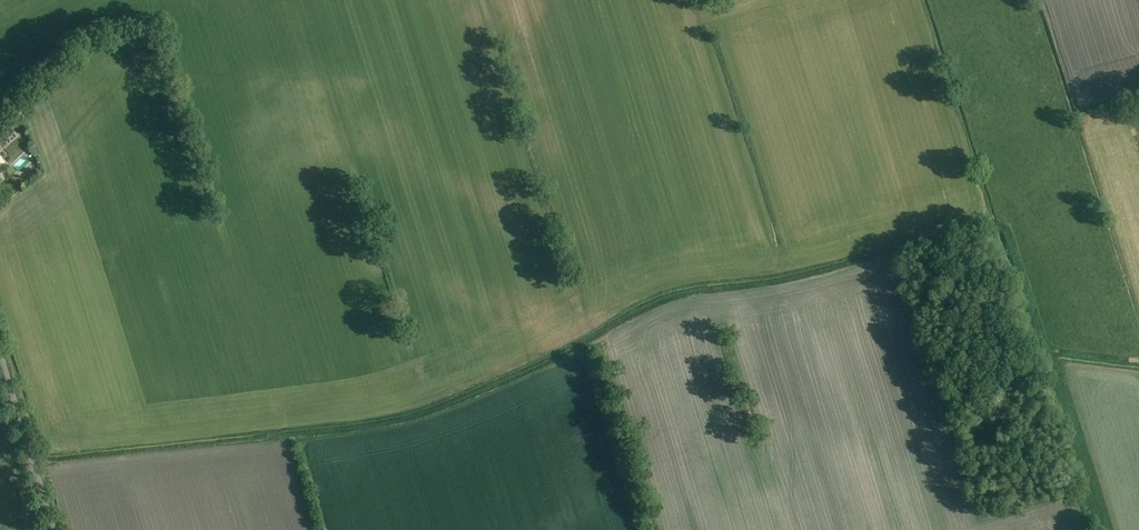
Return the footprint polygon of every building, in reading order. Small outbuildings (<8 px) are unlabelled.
[(2,136),(10,129),(18,121),(10,113),(2,121),(0,122),(0,138),(2,136)]
